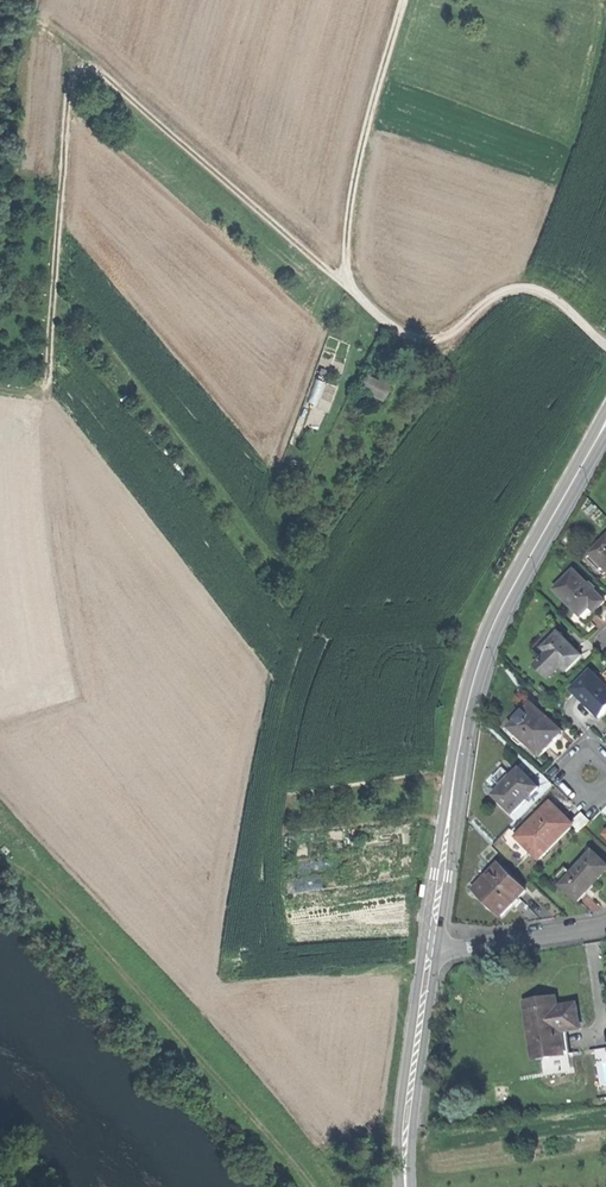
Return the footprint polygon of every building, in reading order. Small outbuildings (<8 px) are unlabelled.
[(359,389),(379,399),(383,391),(385,385),(383,384),(376,381),(365,375),(359,389)] [(378,376),(376,381),(383,384),(386,379),(378,376)] [(605,574),(605,573),(605,542),(590,559),(605,574)] [(584,616),(594,606),(598,611),(603,607),(605,603),(605,600),(578,572),(559,590),(584,616)] [(589,620),(598,611),(594,606),(584,616),(589,620)] [(535,649),(546,660),(548,662),(553,656),(545,649),(561,633),(556,628),(535,649)] [(562,665),(568,671),(584,656),(578,650),(561,633),(545,649),(553,656),(562,665)] [(550,677),(562,665),(553,656),(548,662),(546,660),(539,667),(550,677)] [(602,717),(605,713),(605,683),(594,671),(575,690),(590,704),(602,717)] [(528,741),(543,756),(554,744),(564,734),(552,722),(554,720),(537,703),(514,727),(520,733),(528,741)] [(524,746),(528,741),(520,733),(516,738),(524,746)] [(516,814),(543,787),(534,779),(524,769),(516,776),(515,775),(504,785),(506,786),(497,795),(516,814)] [(543,859),(577,825),(574,823),(565,814),(555,804),(522,837),(536,851),(543,859)] [(585,813),(574,823),(577,825),(583,831),(593,821),(585,813)] [(527,860),(536,851),(522,837),(513,846),(527,860)] [(580,902),(597,884),(605,875),(605,861),(596,852),(576,873),(565,885),(564,886),(580,902)] [(479,890),(505,916),(529,891),(503,865),(489,879),(479,890)] [(557,877),(565,885),(576,873),(568,866),(557,877)] [(559,997),(553,998),(554,1009),(561,1008),(559,997)] [(535,1033),(538,1059),(565,1055),(561,1025),(582,1023),(580,1005),(561,1008),(554,1009),(553,998),(546,999),(542,1000),(543,1011),(536,1012),(537,1023),(531,1023),(533,1034),(535,1033)] [(528,1002),(531,1023),(537,1023),(536,1012),(543,1011),(542,1000),(528,1002)] [(583,1029),(582,1023),(561,1025),(565,1055),(573,1054),(569,1031),(583,1029)]
